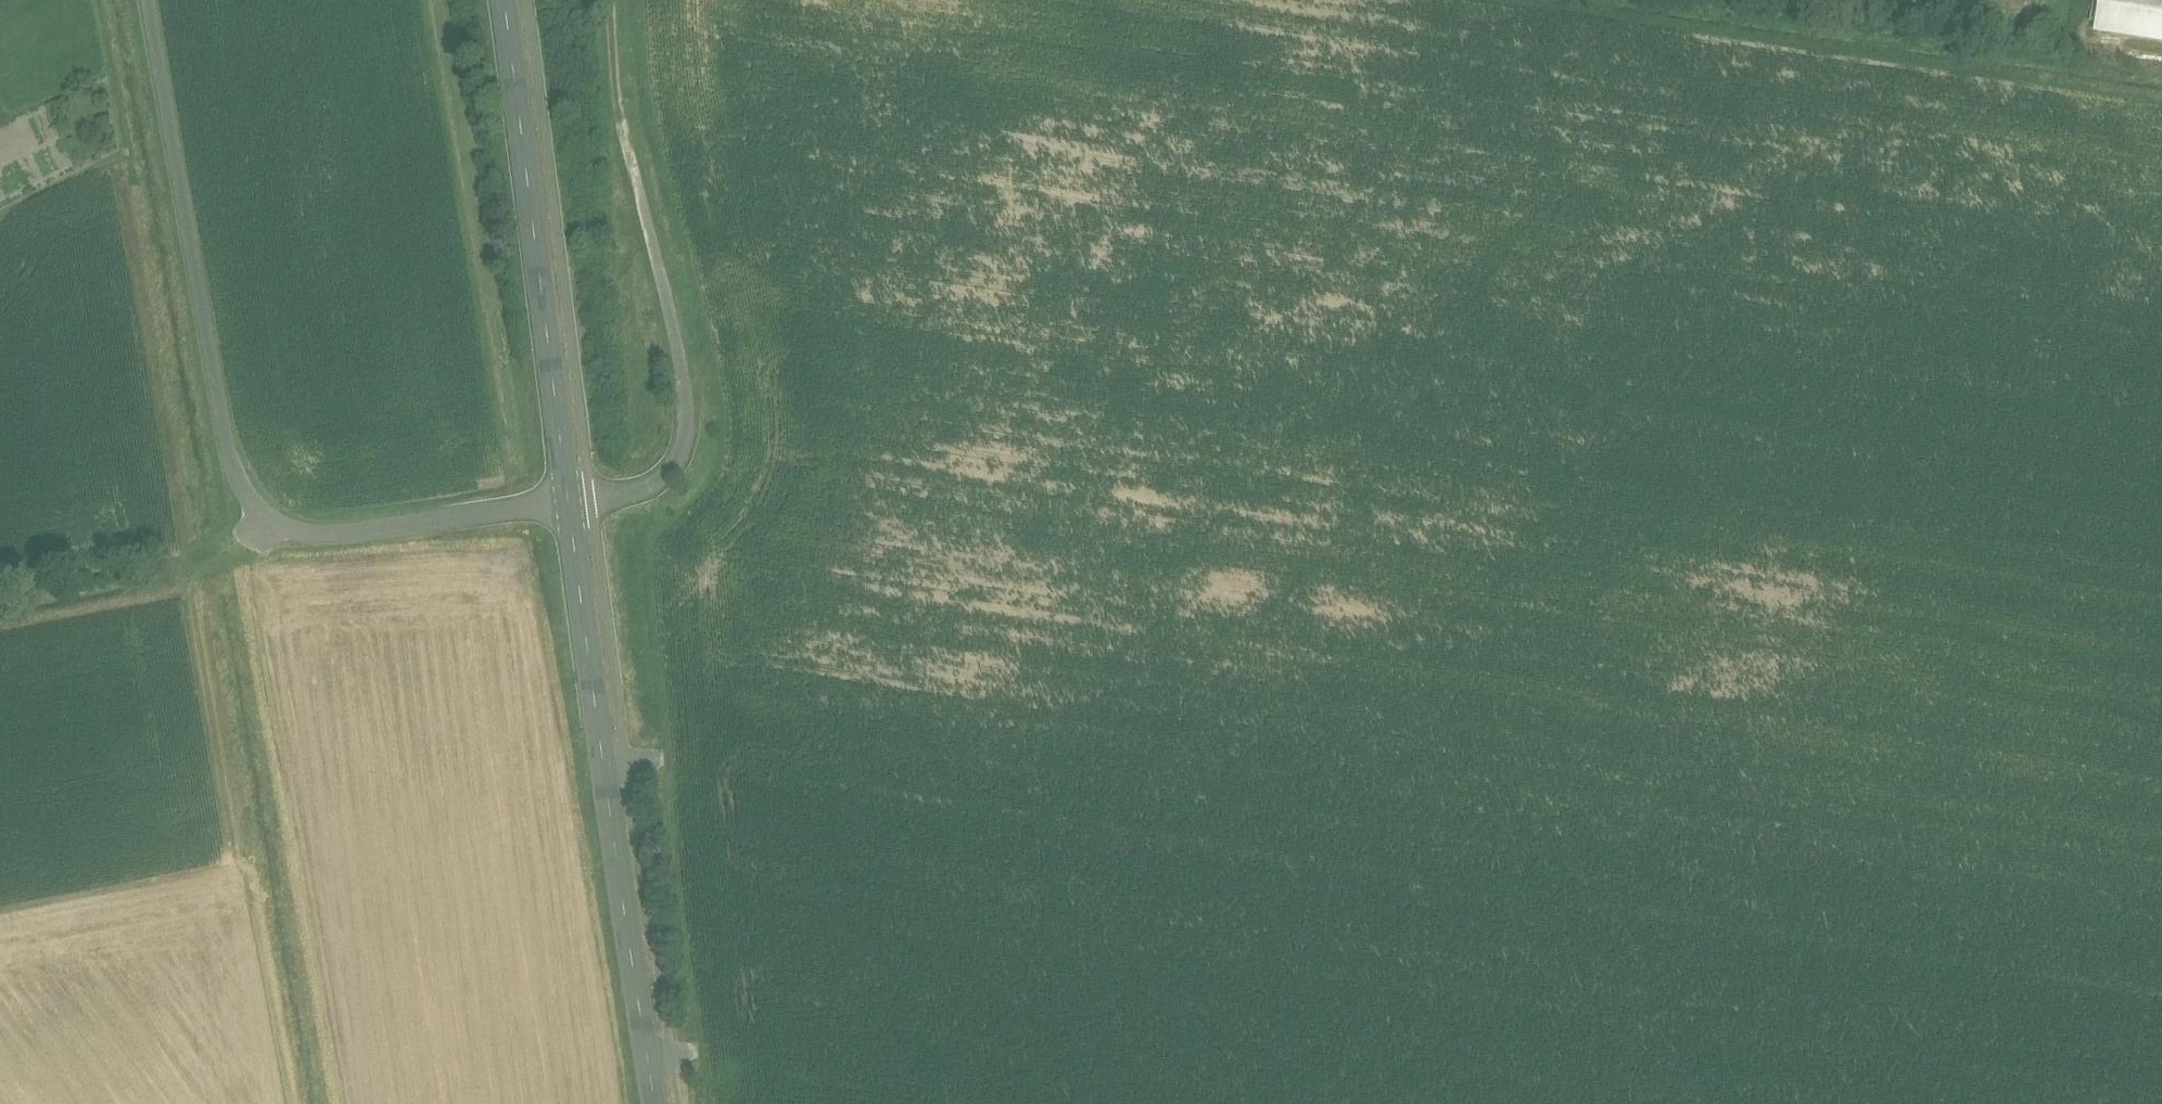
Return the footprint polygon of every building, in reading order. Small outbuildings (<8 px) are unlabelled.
[(2093,32),(2161,43),(2161,0),(2098,0),(2093,32)]
